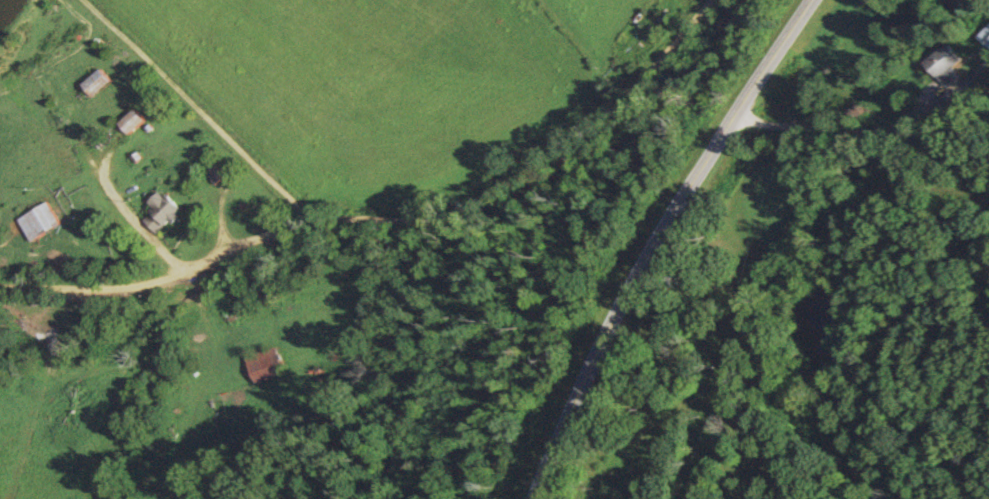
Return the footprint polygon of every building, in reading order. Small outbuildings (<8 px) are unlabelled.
[(978,38),(988,49),(988,27),(978,38)] [(962,62),(949,45),(927,63),(948,89),(961,78),(954,69),(962,62)] [(97,98),(115,82),(104,69),(86,85),(97,98)] [(132,135),(149,122),(139,110),(123,124),(132,135)] [(160,235),(185,211),(165,190),(151,204),(157,210),(146,221),(160,235)] [(21,219),(34,242),(64,226),(51,203),(21,219)] [(248,357),(256,384),(287,376),(279,348),(248,357)]
